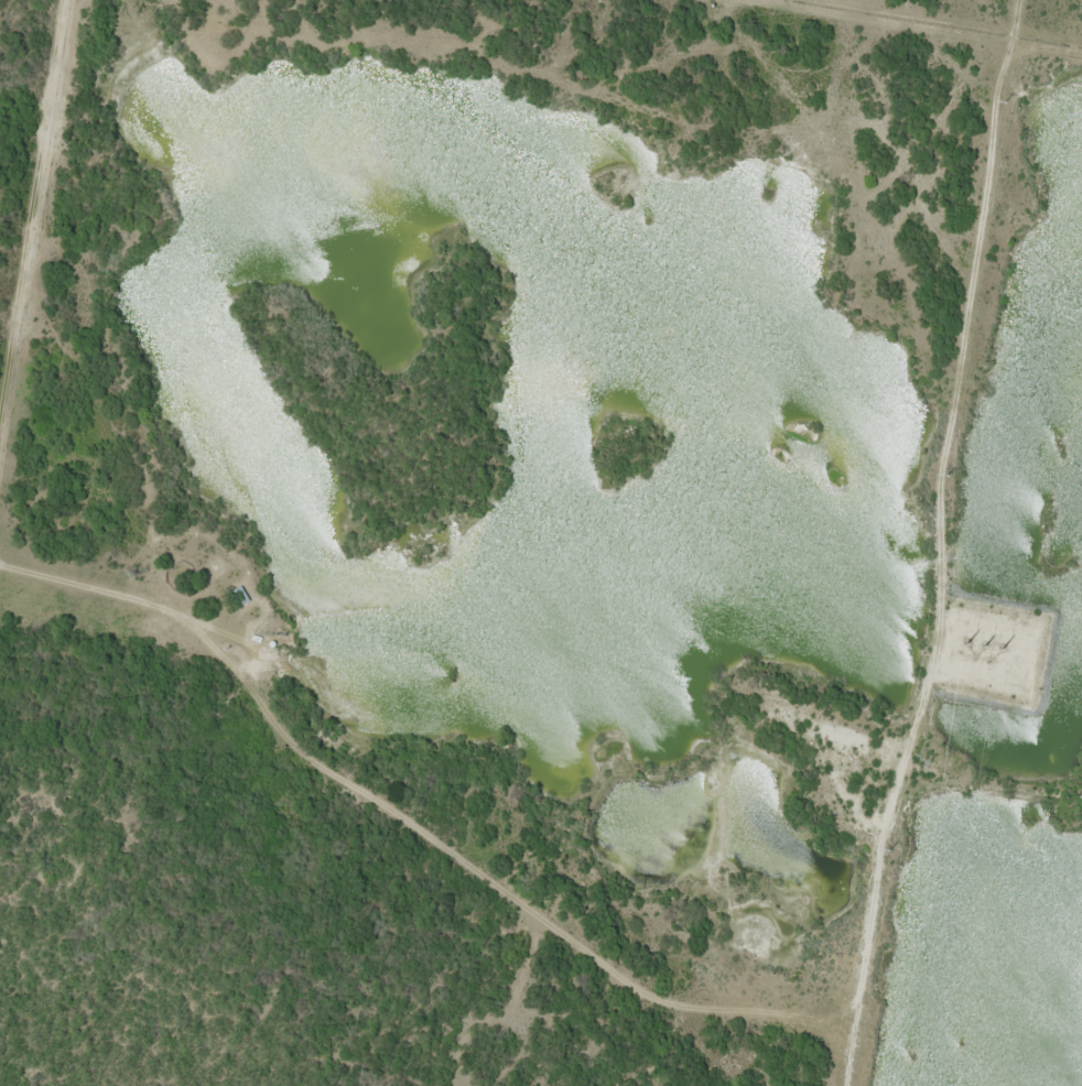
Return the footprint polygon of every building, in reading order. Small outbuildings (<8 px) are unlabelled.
[(249,601),(241,588),(230,594),(238,608),(249,601)]
